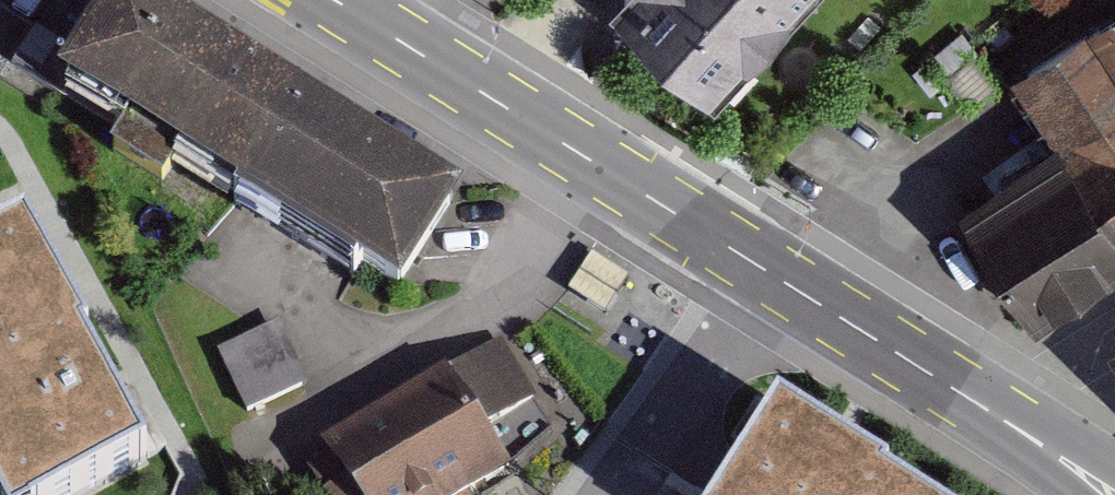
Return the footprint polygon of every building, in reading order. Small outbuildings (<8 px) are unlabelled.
[(132,0),(78,0),(31,75),(383,289),(444,189),(132,0)] [(690,92),(774,0),(589,0),(690,92)] [(945,205),(1017,317),(1114,255),(1114,1),(1006,70),(1050,138),(945,205)] [(27,218),(0,232),(0,494),(104,494),(162,464),(27,218)] [(285,317),(223,348),(252,407),(314,376),(285,317)] [(429,372),(301,446),(329,494),(464,494),(491,479),(429,372)] [(774,399),(714,494),(923,494),(774,399)]
